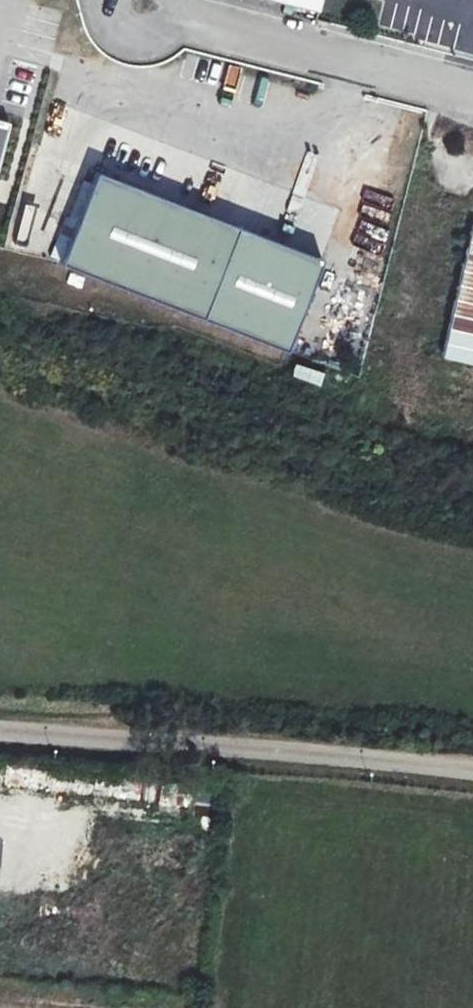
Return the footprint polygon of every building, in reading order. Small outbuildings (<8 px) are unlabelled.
[(314,14),(317,0),(262,0),(314,14)] [(0,124),(0,159),(9,126),(0,124)] [(292,350),(324,259),(92,177),(60,267),(292,350)] [(435,358),(472,366),(472,231),(465,229),(435,358)]
